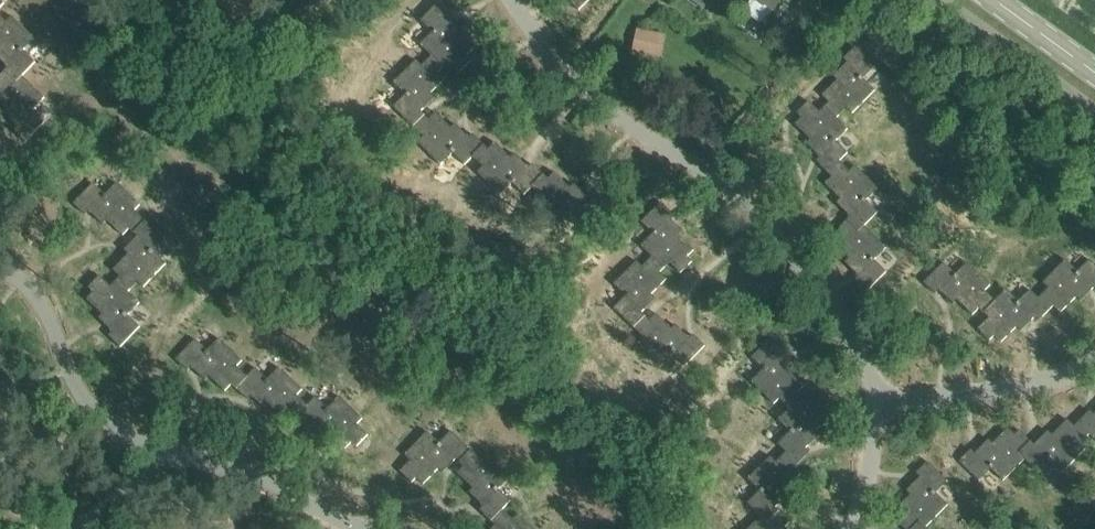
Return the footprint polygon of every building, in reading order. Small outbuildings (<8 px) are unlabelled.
[(579,9),(588,0),(569,0),(579,9)] [(745,7),(746,13),(758,22),(765,21),(774,10),(781,0),(751,0),(745,7)] [(427,62),(439,74),(444,69),(455,80),(466,68),(461,63),(468,56),(453,41),(457,37),(443,23),(447,19),(435,8),(415,28),(427,40),(415,52),(426,63),(427,62)] [(3,71),(14,82),(20,76),(20,77),(34,63),(22,51),(33,39),(10,17),(4,22),(0,18),(0,62),(6,68),(3,71)] [(637,28),(632,51),(661,58),(665,35),(637,28)] [(825,104),(836,116),(847,106),(852,111),(875,89),(863,77),(875,65),(855,45),(843,56),(847,60),(833,74),(837,78),(822,93),(829,100),(825,104)] [(427,62),(426,63),(416,73),(411,68),(388,91),(400,103),(388,115),(408,134),(419,122),(416,119),(430,105),(426,101),(441,86),(434,79),(439,74),(427,62)] [(20,77),(20,76),(14,82),(3,71),(0,75),(0,105),(6,110),(2,114),(16,128),(12,132),(24,143),(44,123),(31,111),(43,99),(20,77)] [(816,160),(827,170),(839,159),(839,160),(848,151),(836,139),(848,127),(836,116),(825,104),(819,110),(808,99),(797,111),(801,116),(795,122),(810,138),(806,142),(820,156),(816,160)] [(419,122),(408,134),(419,145),(413,150),(436,173),(448,161),(460,173),(468,164),(479,152),(468,141),(464,145),(450,131),(446,135),(431,120),(424,127),(419,122)] [(468,164),(479,175),(473,180),(496,203),(508,191),(520,203),(528,194),(539,182),(528,171),(524,175),(510,161),(506,165),(491,150),(484,157),(479,152),(468,164)] [(850,215),(847,219),(858,230),(863,224),(864,225),(878,211),(866,199),(878,187),(855,164),(849,170),(839,160),(839,159),(827,170),(832,175),(825,182),(840,198),(836,202),(850,215)] [(528,194),(539,204),(533,210),(556,233),(568,221),(580,232),(600,212),(588,201),(585,205),(571,191),(567,195),(551,180),(544,187),(539,182),(528,194)] [(134,232),(145,220),(135,210),(140,204),(117,182),(105,194),(93,182),(73,203),(81,210),(85,213),(89,210),(103,224),(107,219),(123,235),(129,228),(134,232)] [(652,255),(664,267),(669,262),(679,273),(691,261),(686,256),(693,250),(678,234),(682,230),(668,216),(672,212),(661,201),(641,220),(652,232),(640,244),(651,256),(652,255)] [(886,247),(864,225),(863,224),(858,230),(847,219),(835,230),(840,235),(833,242),(849,257),(845,261),(858,275),(855,279),(866,291),(886,271),(874,259),(886,247)] [(120,276),(116,280),(128,291),(138,281),(144,286),(166,263),(154,251),(165,239),(145,220),(134,232),(137,235),(124,249),(128,253),(113,269),(120,276)] [(659,271),(664,267),(652,255),(651,256),(641,266),(636,260),(612,283),(624,295),(612,307),(631,326),(643,315),(640,311),(654,298),(650,294),(666,278),(659,271)] [(1045,315),(1049,311),(1055,318),(1071,302),(1075,306),(1089,293),(1093,296),(1094,294),(1094,275),(1084,265),(1072,277),(1060,265),(1037,288),(1043,293),(1033,303),(1045,315)] [(990,307),(989,306),(979,296),(985,291),(962,268),(950,280),(938,268),(918,288),(929,300),(933,296),(947,309),(951,305),(967,321),(973,314),(978,319),(990,307)] [(128,291),(116,280),(111,285),(100,275),(88,287),(93,291),(86,298),(102,313),(98,318),(113,331),(109,335),(113,339),(120,346),(140,326),(128,314),(140,302),(128,291)] [(990,307),(978,319),(983,324),(972,334),(984,346),(989,341),(996,348),(1011,333),(1015,337),(1029,323),(1033,327),(1045,315),(1033,303),(1024,295),(1012,307),(1000,295),(989,306),(990,307)] [(643,315),(631,326),(642,337),(637,343),(659,366),(671,354),(683,366),(704,346),(692,334),(688,338),(674,324),(670,328),(655,313),(648,319),(643,315)] [(236,387),(247,375),(237,366),(242,360),(219,338),(207,350),(195,338),(175,359),(187,370),(191,366),(201,376),(205,379),(209,375),(225,390),(231,383),(236,387)] [(790,409),(802,397),(798,393),(805,387),(789,371),(793,367),(780,353),(783,349),(772,338),(752,358),(764,370),(752,382),(774,405),(780,399),(790,409)] [(247,375),(236,387),(247,399),(251,395),(265,408),(269,404),(285,419),(292,412),(296,416),(307,404),(297,394),(302,389),(279,366),(267,379),(255,367),(247,375)] [(802,397),(790,409),(779,420),(791,432),(779,444),(787,453),(788,452),(800,464),(811,453),(807,449),(821,435),(817,431),(832,416),(825,409),(830,404),(818,392),(807,403),(802,397)] [(315,396),(307,404),(296,416),(308,427),(311,424),(325,437),(329,433),(345,448),(352,441),(357,445),(368,434),(357,423),(362,417),(339,395),(327,407),(315,396)] [(1092,414),(1089,410),(1077,422),(1089,433),(1094,440),(1094,411),(1092,414)] [(1089,433),(1077,422),(1073,426),(1066,419),(1051,434),(1047,430),(1033,444),(1029,441),(1017,452),(1024,459),(1037,472),(1049,460),(1061,472),(1084,449),(1079,443),(1089,433)] [(1002,481),(1024,459),(1017,452),(1029,441),(1018,430),(1013,435),(1006,428),(991,443),(987,439),(973,453),(969,449),(957,461),(978,481),(989,469),(1002,481)] [(459,461),(471,449),(451,430),(439,442),(427,431),(405,454),(410,459),(400,470),(412,482),(416,477),(423,484),(438,468),(442,472),(456,458),(459,461)] [(471,449),(459,461),(464,465),(458,472),(473,487),(469,492),(483,505),(479,509),(490,520),(502,508),(503,509),(511,500),(499,488),(510,476),(487,454),(482,460),(471,449)] [(768,522),(779,512),(776,509),(790,495),(786,491),(802,475),(795,468),(800,464),(788,452),(787,453),(777,463),(771,457),(748,480),(760,492),(748,504),(762,518),(763,517),(768,522)] [(927,527),(949,504),(936,493),(948,480),(928,461),(916,473),(920,476),(907,490),(911,494),(895,510),(902,517),(898,522),(905,528),(912,528),(920,521),(927,527)] [(490,520),(495,524),(491,528),(535,528),(518,513),(513,518),(503,509),(502,508),(490,520)] [(762,518),(751,528),(787,528),(786,528),(791,523),(779,512),(768,522),(763,517),(762,518)] [(255,519),(246,528),(265,528),(255,519)] [(927,527),(920,521),(912,528),(929,528),(927,527)]
